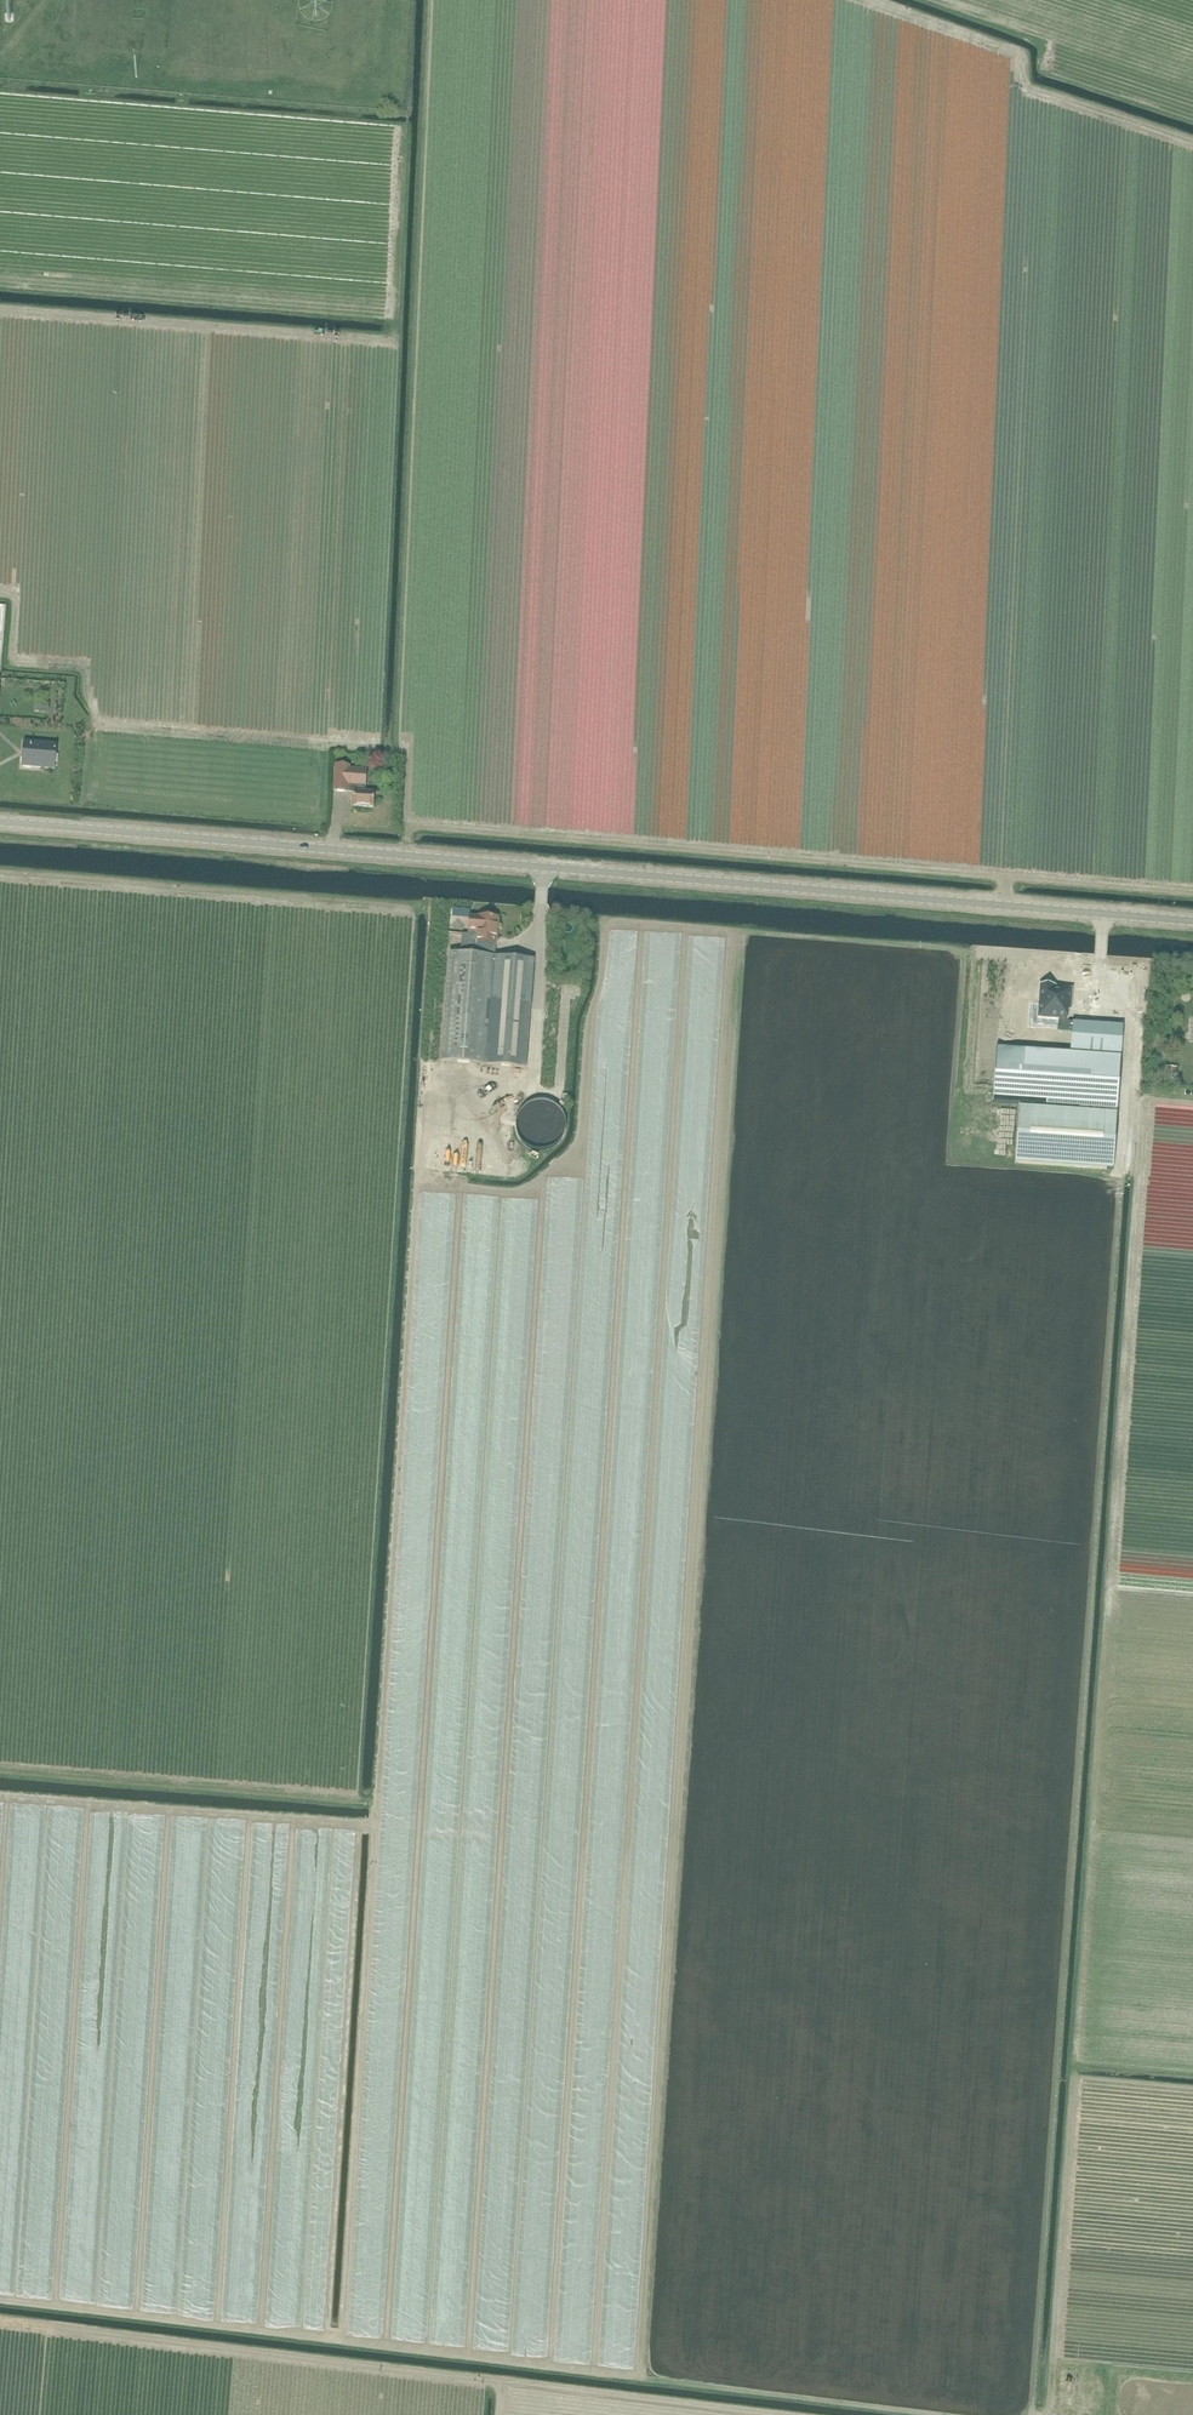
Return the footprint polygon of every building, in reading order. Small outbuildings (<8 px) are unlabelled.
[(49,713),(50,704),(35,702),(35,712),(49,713)] [(55,769),(57,744),(24,742),(22,766),(55,769)] [(349,769),(350,766),(336,765),(334,791),(347,792),(348,790),(355,790),(354,806),(373,808),(375,793),(364,792),(364,787),(365,787),(367,771),(349,769)] [(1096,834),(1100,845),(1115,841),(1111,829),(1096,834)] [(495,959),(498,918),(479,917),(479,918),(470,917),(468,935),(462,934),(460,956),(450,955),(442,1062),(526,1068),(534,962),(495,959)] [(1121,969),(1121,978),(1137,979),(1138,970),(1121,969)] [(1072,1032),(1072,1024),(1068,1023),(1068,1021),(1069,1021),(1069,1011),(1071,1011),(1073,990),(1056,988),(1056,986),(1041,985),(1038,1018),(1060,1020),(1058,1031),(1072,1032)] [(1027,1102),(1025,1163),(1124,1166),(1126,1110),(1127,1110),(1130,1020),(1079,1018),(1078,1049),(1004,1046),(1002,1102),(1027,1102)] [(1149,1049),(1149,1035),(1141,1034),(1140,1049),(1149,1049)] [(1165,1067),(1164,1079),(1176,1080),(1177,1068),(1165,1067)] [(561,1111),(551,1103),(538,1101),(526,1106),(518,1116),(516,1129),(521,1141),(531,1149),(545,1151),(557,1146),(565,1136),(566,1123),(561,1111)] [(1078,2371),(1078,2382),(1100,2382),(1100,2371),(1078,2371)]
